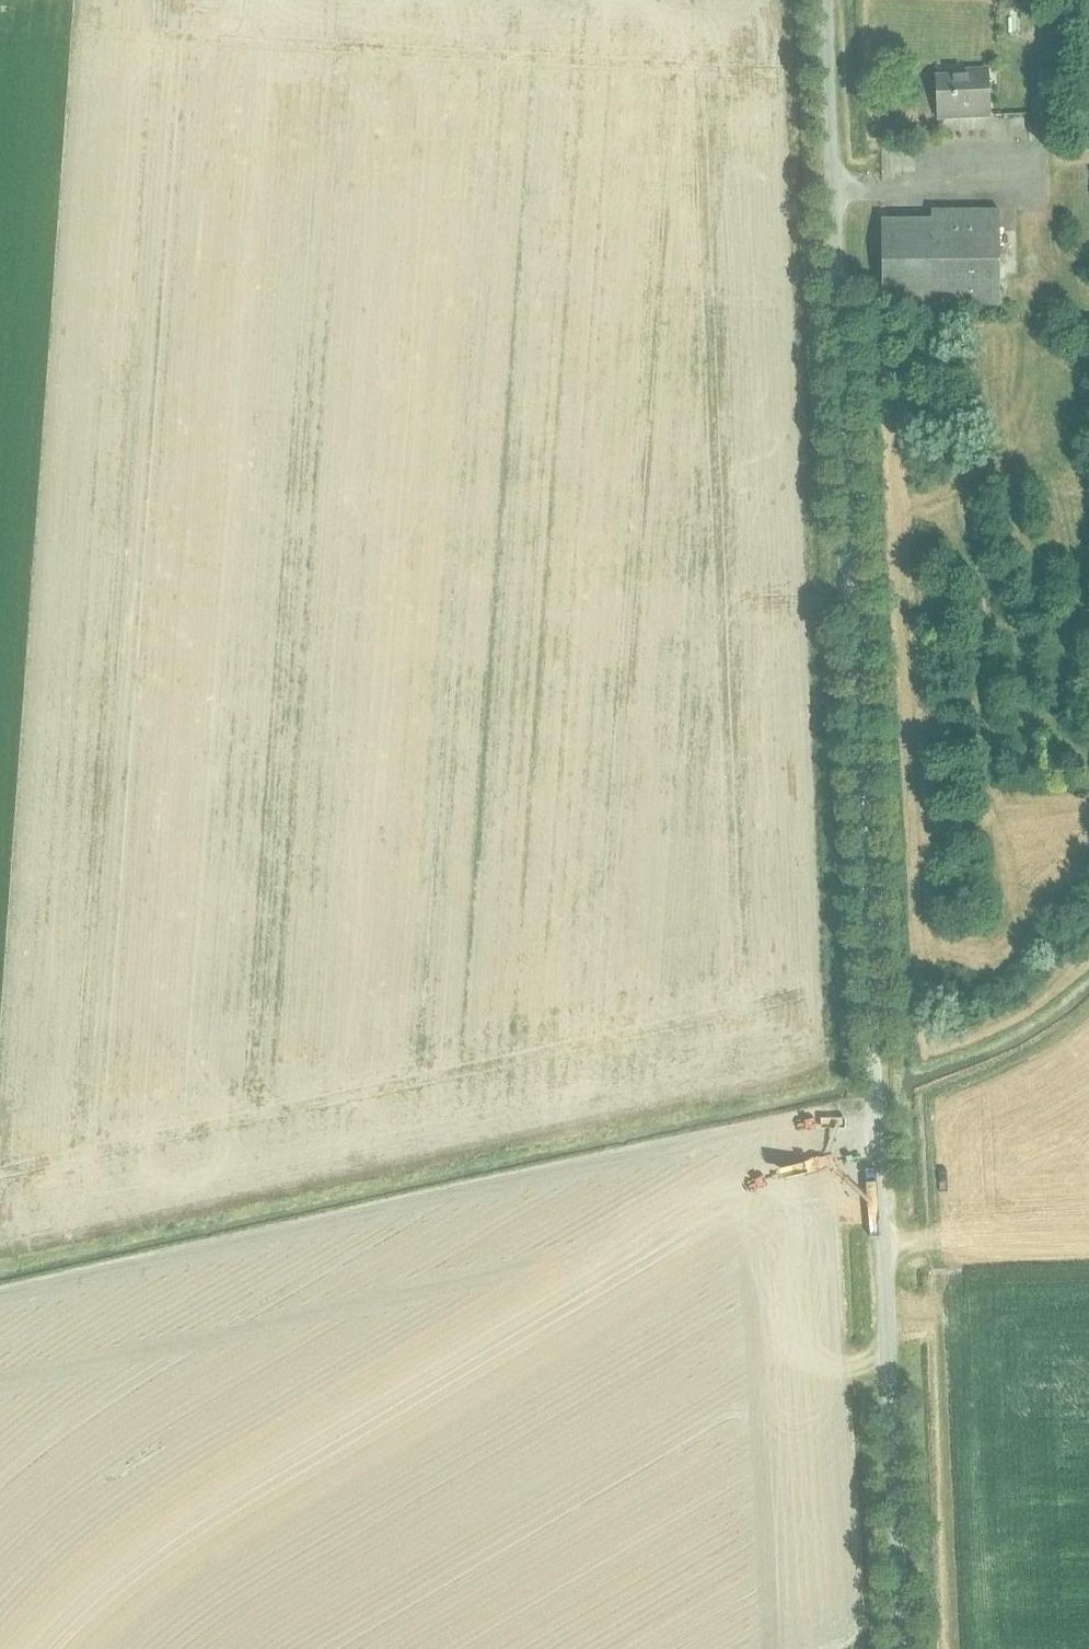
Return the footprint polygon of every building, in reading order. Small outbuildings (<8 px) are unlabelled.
[(939,118),(990,115),(988,70),(967,71),(967,76),(937,78),(939,118)] [(882,221),(882,306),(999,306),(999,211),(931,211),(931,221),(882,221)]
